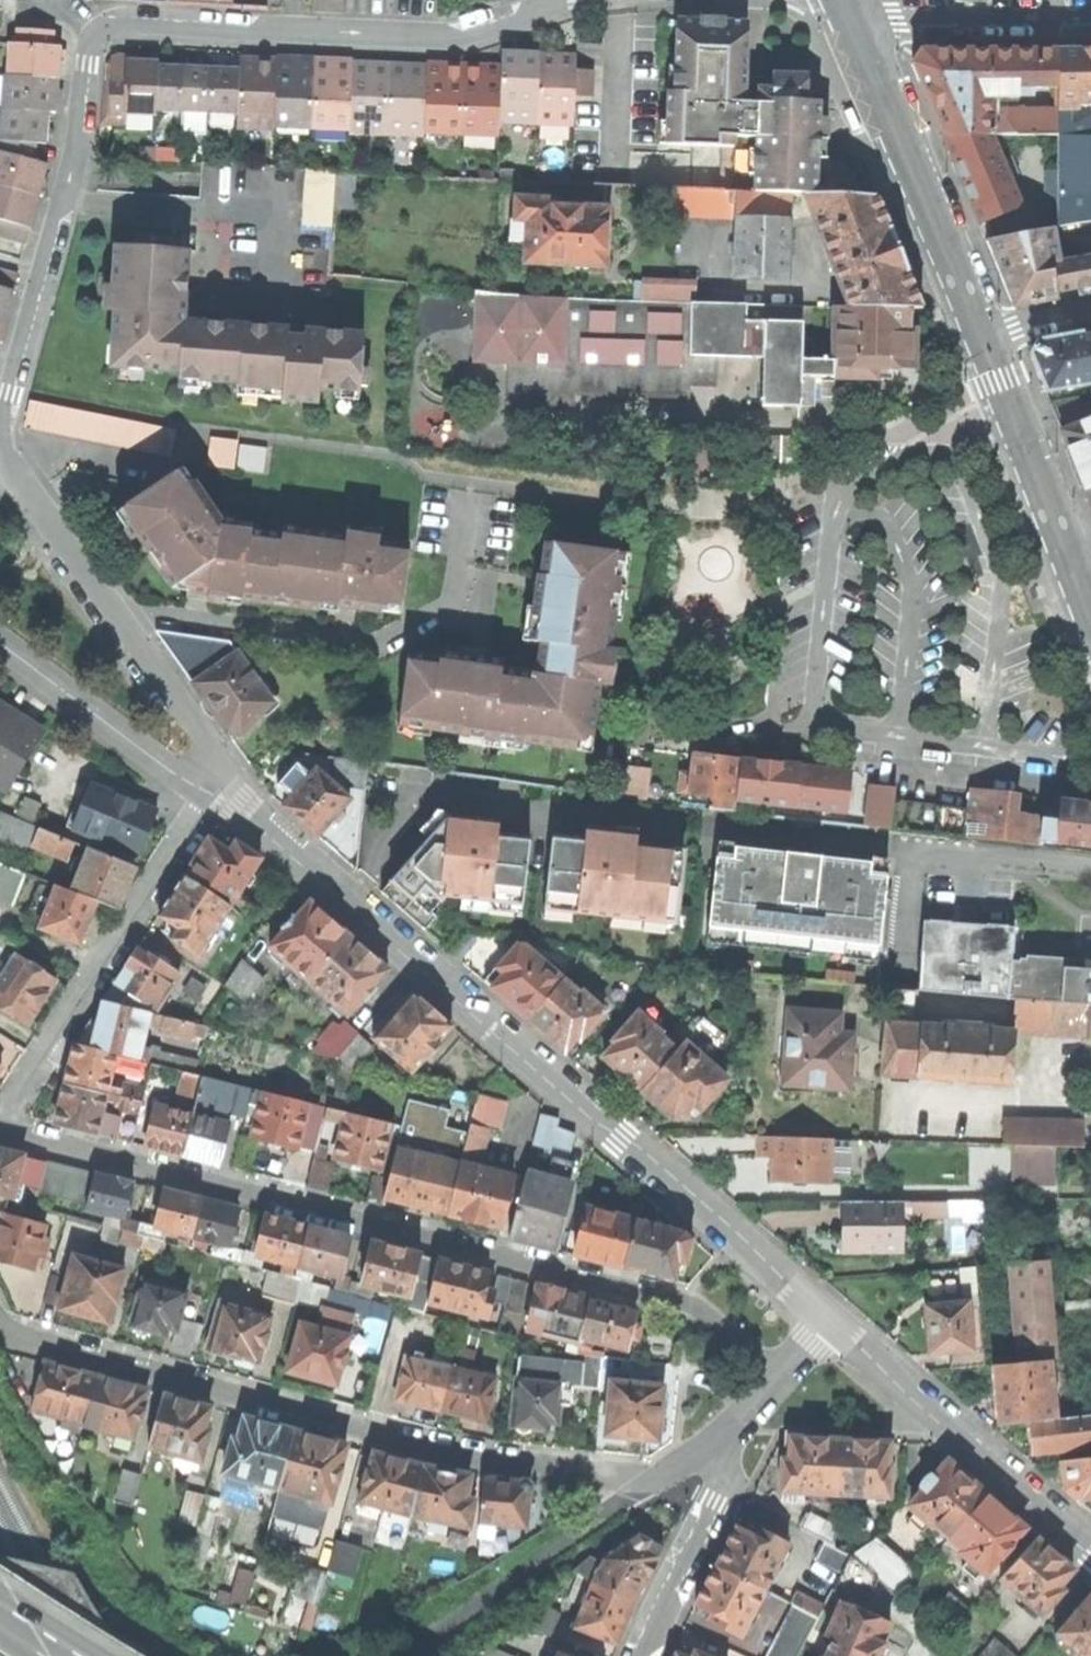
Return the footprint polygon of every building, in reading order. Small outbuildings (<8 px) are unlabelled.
[(313,11),(342,12),(343,0),(313,0),(313,11)] [(727,147),(726,191),(735,191),(789,193),(804,193),(815,194),(816,158),(827,159),(827,136),(828,119),(816,119),(817,102),(794,101),(795,84),(769,83),(769,89),(762,89),(762,105),(747,104),(749,24),(678,22),(676,93),(670,93),(668,145),(727,147)] [(18,30),(18,45),(52,47),(52,32),(18,30)] [(7,44),(5,76),(58,78),(59,62),(60,47),(52,47),(18,45),(7,44)] [(913,63),(943,136),(992,135),(992,109),(992,98),(993,50),(953,50),(921,51),(913,63)] [(1018,87),(1018,50),(993,50),(992,98),(1018,98),(1018,87)] [(1059,109),(1059,50),(1018,50),(1018,87),(1046,87),(1046,110),(1059,109)] [(1059,111),(1090,111),(1090,50),(1059,50),(1059,109),(1059,111)] [(518,54),(502,53),(501,67),(500,122),(537,124),(539,55),(518,54)] [(539,55),(537,124),(575,125),(575,95),(576,70),(576,56),(554,55),(539,55)] [(275,126),(313,127),(314,59),(295,59),(277,58),(277,60),(275,126)] [(275,126),(277,60),(255,59),(239,59),(239,70),(238,115),(238,128),(275,129),(275,126)] [(332,60),(314,59),(313,127),(350,129),(352,63),(352,60),(332,60)] [(157,115),(157,112),(158,67),(158,62),(138,61),(126,61),(126,78),(126,113),(157,115)] [(350,132),(387,134),(389,65),(372,64),(352,63),(350,129),(350,132)] [(425,132),(462,134),(464,65),(446,64),(428,63),(427,66),(425,132)] [(425,136),(425,132),(427,66),(407,65),(389,65),(387,134),(425,136)] [(464,65),(462,134),(499,135),(500,122),(501,67),(481,66),(464,65)] [(157,112),(182,113),(183,68),(168,67),(158,67),(157,112)] [(183,68),(182,113),(207,114),(208,69),(193,68),(183,68)] [(207,114),(238,115),(239,70),(224,69),(208,69),(207,114)] [(593,70),(576,70),(575,95),(592,96),(593,70)] [(2,75),(0,109),(48,112),(56,112),(57,95),(58,78),(5,76),(2,75)] [(126,113),(126,78),(111,78),(110,116),(126,116),(126,113)] [(852,107),(844,110),(852,130),(860,127),(852,107)] [(0,118),(0,141),(36,143),(46,144),(47,128),(48,112),(0,109),(0,118)] [(1059,109),(1046,110),(992,109),(992,135),(1059,135),(1059,111),(1059,109)] [(1059,135),(1057,187),(1057,197),(1057,213),(1057,227),(1090,221),(1090,111),(1059,111),(1059,135)] [(961,179),(980,224),(1022,207),(992,135),(943,136),(961,179)] [(36,143),(0,141),(0,151),(36,161),(36,143)] [(0,151),(0,185),(40,196),(45,180),(49,165),(36,161),(0,151)] [(308,168),(305,226),(335,227),(338,170),(308,168)] [(0,185),(0,219),(32,228),(36,212),(40,196),(0,185)] [(1057,187),(1045,187),(1045,197),(1057,197),(1057,187)] [(676,216),(734,218),(734,219),(738,219),(788,221),(789,193),(735,191),(726,191),(677,190),(676,216)] [(804,193),(850,307),(909,308),(924,309),(898,244),(878,196),(815,194),(804,193)] [(1045,213),(1057,213),(1057,197),(1045,197),(1045,213)] [(527,221),(525,264),(607,268),(607,248),(608,227),(609,209),(554,206),(554,200),(517,199),(516,220),(527,221)] [(0,219),(0,235),(28,242),(32,228),(0,219)] [(738,219),(736,278),(787,280),(787,249),(788,221),(738,219)] [(1011,295),(1025,290),(1027,306),(1060,300),(1059,292),(1090,287),(1090,256),(1060,262),(1054,228),(988,239),(1000,270),(1011,295)] [(133,238),(132,247),(174,250),(175,241),(133,238)] [(120,368),(182,372),(186,322),(191,252),(174,250),(132,247),(115,246),(113,275),(110,310),(114,310),(112,345),(122,345),(120,368)] [(14,291),(19,274),(0,269),(0,287),(14,291)] [(5,323),(10,305),(14,291),(0,287),(0,321),(5,323)] [(689,397),(689,383),(715,384),(716,355),(764,356),(765,321),(765,304),(693,302),(634,300),(598,299),(501,296),(475,295),(473,362),(507,363),(506,403),(573,405),(574,394),(689,397)] [(803,306),(765,304),(765,321),(802,322),(803,306)] [(836,307),(834,361),(834,376),(834,379),(877,380),(877,366),(913,366),(913,347),(914,333),(908,333),(909,308),(850,307),(836,307)] [(804,322),(802,322),(765,321),(764,356),(762,404),(814,406),(815,376),(834,376),(834,361),(812,360),(802,360),(803,339),(804,322)] [(186,322),(182,372),(181,380),(239,384),(239,388),(284,391),(283,401),(319,404),(320,390),(361,393),(366,335),(307,331),(306,338),(289,337),(290,330),(258,327),(186,322)] [(1046,391),(1090,383),(1090,332),(1040,341),(1033,354),(1039,371),(1046,391)] [(813,339),(803,339),(802,360),(812,360),(813,339)] [(821,398),(834,398),(834,382),(821,382),(821,398)] [(30,403),(25,428),(171,457),(176,432),(30,403)] [(1090,504),(1090,418),(1061,430),(1076,468),(1090,504)] [(797,434),(764,433),(763,467),(796,468),(797,434)] [(210,438),(206,466),(234,470),(238,441),(210,438)] [(266,449),(240,445),(237,469),(263,472),(266,449)] [(242,599),(251,533),(240,531),(233,523),(218,521),(182,469),(115,514),(133,539),(139,536),(156,561),(174,587),(181,582),(187,591),(208,594),(208,600),(241,605),(242,599)] [(251,533),(242,599),(290,605),(336,612),(337,605),(400,614),(409,547),(378,543),(379,532),(347,527),(345,539),(282,530),(281,537),(251,533)] [(537,675),(598,683),(603,684),(621,553),(547,543),(542,576),(539,575),(535,599),(529,642),(541,643),(537,675)] [(192,683),(238,653),(230,642),(155,631),(192,683)] [(228,733),(242,734),(274,703),(238,653),(192,683),(207,704),(228,733)] [(590,737),(598,683),(537,675),(502,670),(503,662),(471,657),(438,653),(437,658),(408,654),(398,724),(460,732),(460,734),(522,743),(522,741),(575,748),(576,735),(590,737)] [(6,789),(25,759),(41,734),(0,707),(0,785),(6,789)] [(694,755),(691,779),(690,793),(712,796),(734,798),(738,760),(717,758),(694,755)] [(338,774),(351,775),(352,760),(339,759),(338,774)] [(350,787),(365,788),(367,761),(352,760),(351,775),(350,787)] [(736,798),(735,800),(749,802),(793,807),(798,766),(740,761),(736,798)] [(824,769),(798,766),(793,807),(845,813),(850,772),(824,769)] [(624,767),(619,797),(640,800),(645,770),(624,767)] [(315,769),(283,806),(297,818),(317,836),(350,799),(315,769)] [(690,793),(691,779),(680,778),(679,793),(690,793)] [(148,833),(157,811),(85,782),(66,828),(139,857),(148,833)] [(873,786),(869,826),(890,828),(893,801),(894,789),(873,786)] [(969,809),(967,837),(1040,845),(1040,838),(1041,821),(1019,818),(1013,813),(1015,796),(971,792),(969,809)] [(734,798),(712,796),(711,809),(735,811),(735,800),(736,798),(734,798)] [(748,813),(749,802),(735,800),(735,811),(748,813)] [(1057,844),(1090,848),(1090,804),(1061,801),(1059,820),(1057,844)] [(938,806),(935,834),(967,837),(969,809),(938,806)] [(30,854),(33,845),(40,829),(0,813),(0,842),(30,854)] [(516,894),(523,895),(530,838),(498,834),(499,821),(447,816),(381,892),(400,909),(420,925),(431,912),(435,907),(445,896),(451,897),(462,898),(514,904),(516,894)] [(1046,843),(1057,844),(1059,820),(1042,819),(1041,821),(1040,838),(1046,839),(1046,843)] [(76,843),(40,829),(33,845),(70,859),(76,843)] [(551,909),(572,911),(592,913),(612,915),(667,921),(668,910),(675,911),(682,851),(636,846),(636,840),(620,838),(616,832),(585,829),(584,840),(552,836),(545,898),(553,899),(551,909)] [(185,876),(230,905),(261,859),(248,850),(235,842),(234,843),(228,839),(222,848),(209,839),(185,876)] [(707,935),(878,955),(888,864),(717,845),(707,935)] [(85,861),(80,874),(73,892),(96,901),(116,910),(126,886),(134,866),(90,848),(85,861)] [(80,874),(85,861),(78,858),(73,871),(80,874)] [(0,864),(0,901),(13,907),(26,874),(0,864)] [(158,916),(170,924),(177,928),(170,938),(197,956),(230,905),(185,876),(172,896),(158,916)] [(87,924),(96,901),(73,892),(56,886),(40,929),(79,944),(87,924)] [(521,917),(523,895),(516,894),(514,904),(462,898),(460,910),(521,917)] [(570,922),(572,911),(551,909),(553,899),(545,898),(542,919),(570,922)] [(284,931),(269,948),(308,983),(349,936),(327,917),(310,902),(294,920),(292,917),(282,929),(284,931)] [(673,933),(675,911),(668,910),(667,921),(612,915),(610,927),(673,933)] [(436,917),(431,912),(420,925),(425,930),(436,917)] [(1025,956),(1025,959),(1018,959),(1019,961),(1011,961),(1013,927),(968,924),(923,921),(919,991),(1014,1000),(1090,1005),(1090,961),(1025,956)] [(163,933),(170,938),(177,928),(170,924),(163,933)] [(366,951),(349,936),(308,983),(346,1016),(362,998),(364,1000),(375,989),(372,987),(387,970),(366,951)] [(492,987),(491,988),(502,998),(527,1019),(563,979),(527,948),(516,946),(498,966),(497,966),(484,981),(492,987)] [(129,962),(113,985),(150,1009),(156,1009),(179,974),(137,948),(129,962)] [(27,1026),(41,1004),(56,981),(16,955),(0,979),(0,1008),(27,1026)] [(241,960),(224,986),(246,1001),(264,978),(241,960)] [(563,979),(527,1019),(544,1035),(564,1052),(577,1038),(580,1040),(605,1011),(581,990),(578,993),(563,979)] [(150,1009),(113,985),(104,999),(104,1001),(150,1012),(150,1009)] [(897,989),(894,1021),(913,1022),(915,991),(897,989)] [(413,993),(373,1039),(411,1072),(426,1055),(429,1057),(439,1045),(437,1043),(451,1026),(432,1009),(413,993)] [(1012,1030),(1090,1035),(1090,1005),(1014,1000),(1012,1030)] [(150,1012),(104,1001),(100,1014),(99,1022),(92,1048),(116,1054),(138,1059),(141,1047),(147,1023),(150,1012)] [(805,1075),(804,1086),(849,1090),(851,1063),(853,1035),(846,1035),(839,1034),(840,1015),(789,1011),(785,1071),(785,1074),(805,1075)] [(165,1016),(150,1012),(147,1023),(163,1027),(165,1016)] [(616,1044),(604,1058),(622,1074),(640,1090),(676,1049),(661,1036),(663,1034),(638,1012),(613,1041),(616,1044)] [(194,1024),(165,1016),(163,1027),(163,1031),(191,1038),(191,1035),(194,1024)] [(92,1048),(99,1022),(91,1020),(76,1044),(92,1048)] [(943,1021),(942,1027),(993,1031),(994,1025),(943,1021)] [(312,1053),(336,1059),(358,1034),(344,1023),(342,1026),(333,1022),(317,1039),(321,1042),(312,1053)] [(205,1026),(194,1024),(191,1035),(203,1038),(205,1026)] [(917,1078),(921,1026),(894,1024),(886,1024),(884,1048),(882,1075),(917,1078)] [(921,1026),(917,1078),(1010,1084),(1012,1058),(1014,1032),(993,1031),(942,1027),(921,1026)] [(358,1034),(336,1059),(353,1064),(370,1045),(358,1034)] [(108,1086),(116,1054),(92,1048),(76,1044),(71,1064),(66,1084),(106,1094),(108,1086)] [(149,1049),(141,1047),(138,1059),(146,1062),(149,1049)] [(676,1049),(640,1090),(654,1101),(664,1110),(663,1111),(670,1116),(673,1118),(675,1118),(676,1118),(678,1118),(680,1117),(683,1114),(683,1115),(689,1109),(688,1108),(693,1103),(701,1110),(714,1095),(713,1094),(727,1079),(705,1060),(699,1066),(678,1048),(676,1049)] [(151,1064),(147,1079),(165,1083),(178,1086),(182,1072),(151,1064)] [(804,1092),(804,1086),(805,1075),(785,1074),(785,1071),(779,1070),(777,1085),(781,1090),(804,1092)] [(182,1072),(178,1086),(174,1104),(194,1108),(202,1077),(182,1072)] [(237,1085),(202,1077),(194,1108),(193,1114),(194,1114),(230,1124),(232,1114),(230,1113),(237,1085)] [(165,1083),(147,1079),(144,1091),(162,1095),(165,1083)] [(106,1094),(66,1084),(56,1124),(76,1129),(96,1134),(104,1100),(106,1094)] [(117,1096),(132,1100),(135,1088),(119,1084),(118,1089),(117,1096)] [(340,1084),(334,1110),(342,1112),(347,1095),(349,1086),(340,1084)] [(253,1090),(237,1085),(230,1113),(232,1114),(246,1117),(250,1104),(253,1090)] [(117,1096),(118,1089),(108,1086),(106,1094),(117,1096)] [(144,1091),(135,1088),(132,1100),(142,1102),(144,1091)] [(263,1092),(253,1090),(250,1104),(259,1106),(263,1092)] [(325,1108),(263,1092),(259,1106),(251,1138),(273,1143),(313,1154),(325,1108)] [(115,1102),(117,1096),(106,1094),(104,1100),(115,1102)] [(477,1095),(469,1125),(487,1130),(498,1133),(506,1102),(477,1095)] [(126,1110),(139,1113),(142,1102),(132,1100),(117,1096),(115,1102),(114,1107),(126,1110)] [(157,1105),(165,1107),(166,1100),(158,1098),(157,1105)] [(114,1107),(115,1102),(104,1100),(96,1134),(119,1139),(126,1110),(114,1107)] [(401,1126),(396,1148),(460,1164),(467,1133),(445,1128),(449,1110),(407,1100),(405,1110),(401,1126)] [(193,1114),(165,1107),(157,1105),(147,1147),(164,1151),(184,1155),(194,1114),(193,1114)] [(343,1125),(346,1113),(342,1112),(334,1110),(327,1108),(324,1120),(334,1123),(343,1125)] [(119,1139),(133,1143),(139,1113),(126,1110),(119,1139)] [(383,1171),(395,1125),(346,1113),(343,1125),(335,1159),(355,1164),(383,1171)] [(230,1124),(194,1114),(184,1155),(202,1160),(219,1164),(230,1124)] [(540,1115),(532,1143),(551,1148),(556,1129),(559,1120),(540,1115)] [(1083,1148),(1084,1121),(1003,1119),(1003,1145),(1013,1145),(1052,1147),(1057,1147),(1083,1148)] [(324,1120),(307,1188),(327,1192),(333,1168),(323,1165),(334,1123),(324,1120)] [(487,1130),(469,1125),(467,1133),(460,1164),(478,1168),(487,1130)] [(576,1134),(556,1129),(551,1148),(549,1157),(569,1162),(576,1134)] [(827,1138),(755,1137),(754,1156),(775,1156),(774,1167),(774,1182),(826,1184),(827,1138)] [(1052,1147),(1013,1145),(1014,1185),(1053,1185),(1052,1147)] [(408,1205),(447,1214),(460,1164),(396,1148),(388,1180),(383,1199),(408,1205)] [(7,1199),(12,1200),(16,1185),(22,1158),(23,1156),(8,1152),(0,1150),(0,1197),(7,1199)] [(44,1164),(22,1158),(16,1185),(38,1190),(44,1164)] [(38,1190),(88,1202),(95,1173),(45,1161),(44,1164),(38,1190)] [(478,1168),(460,1164),(447,1214),(473,1221),(500,1227),(507,1198),(513,1176),(478,1168)] [(518,1201),(509,1238),(531,1244),(554,1250),(571,1183),(526,1171),(523,1179),(518,1201)] [(112,1178),(95,1173),(88,1202),(86,1210),(124,1219),(133,1183),(112,1178)] [(523,1179),(513,1176),(507,1198),(518,1201),(523,1179)] [(372,1177),(365,1202),(381,1206),(383,1199),(388,1180),(372,1177)] [(166,1230),(192,1237),(201,1200),(182,1195),(163,1190),(154,1227),(166,1230)] [(213,1242),(219,1244),(229,1246),(238,1209),(220,1205),(201,1200),(192,1237),(207,1241),(213,1242)] [(844,1219),(844,1238),(871,1237),(871,1252),(902,1251),(901,1224),(901,1201),(843,1202),(844,1219)] [(948,1202),(901,1201),(901,1224),(927,1223),(926,1218),(947,1218),(948,1202)] [(984,1201),(948,1202),(947,1218),(948,1223),(978,1222),(985,1216),(984,1201)] [(585,1207),(573,1255),(594,1260),(622,1267),(635,1220),(585,1207)] [(3,1214),(0,1224),(0,1261),(12,1264),(33,1270),(36,1256),(45,1259),(50,1240),(41,1238),(45,1225),(3,1214)] [(286,1221),(265,1216),(255,1255),(262,1257),(285,1263),(298,1266),(308,1227),(286,1221)] [(635,1220),(622,1267),(648,1274),(674,1281),(676,1273),(684,1275),(693,1239),(683,1231),(636,1218),(635,1220)] [(139,1224),(130,1222),(129,1226),(124,1225),(123,1231),(137,1234),(139,1224)] [(154,1227),(139,1224),(137,1234),(143,1236),(164,1241),(166,1230),(154,1227)] [(105,1226),(101,1240),(119,1245),(120,1242),(123,1231),(105,1226)] [(308,1227),(298,1266),(309,1269),(335,1276),(340,1277),(340,1276),(350,1238),(329,1232),(308,1227)] [(141,1248),(143,1236),(137,1234),(123,1231),(120,1242),(141,1248)] [(143,1236),(141,1248),(163,1254),(166,1242),(164,1241),(143,1236)] [(204,1253),(207,1241),(192,1237),(189,1249),(204,1253)] [(844,1253),(871,1252),(871,1237),(844,1238),(844,1253)] [(372,1243),(361,1284),(373,1287),(407,1296),(409,1296),(420,1256),(395,1250),(372,1243)] [(260,1268),(262,1257),(255,1255),(245,1252),(243,1264),(260,1268)] [(60,1307),(60,1309),(79,1314),(109,1322),(113,1305),(116,1306),(121,1287),(119,1287),(123,1269),(74,1256),(67,1281),(60,1307)] [(437,1260),(420,1256),(409,1296),(407,1296),(404,1308),(424,1313),(426,1303),(437,1260)] [(463,1267),(437,1260),(426,1303),(487,1318),(491,1301),(493,1291),(485,1289),(489,1273),(463,1267)] [(1056,1359),(1055,1350),(1047,1261),(1009,1264),(1017,1363),(1051,1360),(1056,1359)] [(298,1266),(285,1263),(282,1275),(295,1278),(298,1266)] [(298,1266),(295,1278),(301,1279),(306,1281),(309,1269),(298,1266)] [(269,1271),(262,1296),(294,1304),(295,1302),(301,1279),(295,1278),(282,1275),(269,1271)] [(493,1291),(491,1301),(506,1305),(512,1279),(497,1275),(493,1291)] [(43,1302),(60,1307),(67,1281),(50,1276),(43,1302)] [(340,1277),(335,1276),(332,1288),(348,1292),(351,1282),(351,1279),(340,1276),(340,1277)] [(306,1281),(301,1279),(295,1302),(323,1310),(323,1309),(329,1287),(306,1281)] [(528,1283),(512,1279),(506,1305),(505,1310),(520,1314),(528,1283)] [(142,1281),(130,1326),(134,1327),(135,1332),(137,1335),(140,1337),(145,1337),(148,1335),(150,1331),(158,1333),(165,1335),(167,1328),(174,1330),(176,1330),(178,1321),(186,1292),(142,1281)] [(359,1295),(361,1284),(351,1282),(348,1292),(359,1295)] [(361,1284),(359,1295),(370,1298),(373,1287),(361,1284)] [(564,1292),(538,1286),(527,1331),(578,1343),(579,1338),(589,1298),(564,1292)] [(200,1296),(186,1292),(178,1321),(192,1324),(193,1323),(200,1296)] [(612,1304),(589,1298),(579,1338),(590,1341),(626,1350),(629,1338),(637,1340),(640,1326),(633,1325),(636,1310),(612,1304)] [(506,1305),(491,1301),(487,1318),(484,1329),(499,1333),(505,1310),(506,1305)] [(220,1302),(208,1350),(221,1354),(237,1358),(236,1361),(237,1363),(250,1367),(252,1365),(253,1362),(258,1363),(263,1346),(265,1346),(269,1332),(266,1332),(270,1316),(258,1312),(220,1302)] [(927,1332),(929,1354),(950,1352),(973,1350),(972,1348),(969,1303),(925,1307),(927,1332)] [(323,1310),(318,1328),(346,1335),(351,1316),(323,1309),(323,1310)] [(203,1326),(193,1323),(192,1324),(178,1321),(176,1330),(174,1330),(171,1344),(196,1351),(203,1326)] [(300,1323),(288,1371),(307,1376),(336,1383),(341,1366),(343,1366),(347,1353),(344,1352),(348,1336),(346,1335),(318,1328),(300,1323)] [(578,1343),(575,1355),(587,1356),(590,1341),(579,1338),(578,1343)] [(455,1347),(454,1355),(472,1359),(474,1352),(455,1347)] [(973,1350),(950,1352),(951,1369),(985,1366),(983,1348),(972,1348),(973,1350)] [(432,1362),(451,1366),(454,1355),(435,1351),(432,1362)] [(454,1355),(451,1366),(470,1371),(472,1359),(454,1355)] [(575,1355),(575,1364),(583,1364),(581,1388),(599,1389),(602,1357),(587,1356),(575,1355)] [(419,1405),(441,1410),(451,1366),(432,1362),(407,1356),(397,1400),(419,1405)] [(516,1381),(511,1426),(515,1426),(515,1430),(517,1433),(520,1435),(523,1436),(528,1435),(531,1432),(532,1428),(539,1429),(547,1429),(548,1421),(557,1422),(558,1404),(571,1405),(572,1387),(581,1388),(583,1364),(575,1364),(518,1357),(516,1381)] [(995,1394),(998,1425),(1031,1421),(1057,1419),(1051,1360),(1017,1363),(1007,1364),(992,1365),(995,1394)] [(45,1362),(32,1410),(84,1424),(97,1376),(71,1369),(45,1362)] [(644,1362),(642,1377),(670,1380),(671,1365),(644,1362)] [(451,1366),(441,1410),(463,1415),(485,1420),(495,1377),(470,1371),(451,1366)] [(610,1380),(604,1435),(629,1437),(656,1440),(657,1432),(663,1433),(665,1417),(659,1416),(662,1386),(627,1382),(628,1374),(612,1372),(612,1380),(610,1380)] [(122,1383),(97,1376),(84,1424),(83,1425),(133,1439),(138,1422),(141,1423),(144,1409),(142,1409),(147,1390),(122,1383)] [(163,1394),(148,1447),(201,1462),(209,1430),(204,1429),(210,1407),(187,1401),(163,1394)] [(1031,1421),(1032,1436),(1034,1452),(1090,1446),(1090,1415),(1057,1419),(1031,1421)] [(232,1438),(223,1473),(278,1488),(294,1430),(269,1423),(244,1417),(238,1439),(232,1438)] [(320,1438),(294,1430),(278,1488),(330,1503),(336,1482),(338,1483),(342,1469),(340,1468),(346,1445),(320,1438)] [(772,1436),(770,1473),(780,1473),(781,1436),(772,1436)] [(781,1491),(785,1492),(803,1493),(837,1495),(840,1440),(814,1438),(790,1437),(789,1459),(783,1459),(781,1491)] [(867,1497),(887,1498),(889,1498),(891,1466),(888,1465),(889,1443),(863,1441),(840,1440),(837,1495),(867,1497)] [(364,1485),(359,1502),(361,1502),(378,1507),(410,1514),(422,1465),(397,1459),(373,1453),(369,1471),(366,1470),(362,1484),(364,1485)] [(1064,1490),(1077,1502),(1090,1500),(1090,1458),(1060,1461),(1062,1473),(1064,1490)] [(915,1512),(908,1520),(921,1532),(928,1524),(932,1527),(933,1525),(948,1539),(986,1494),(966,1477),(948,1461),(932,1478),(930,1476),(929,1476),(927,1476),(920,1485),(920,1486),(920,1487),(922,1489),(910,1503),(910,1506),(910,1507),(915,1512)] [(445,1470),(422,1465),(410,1514),(430,1519),(428,1530),(443,1534),(446,1522),(467,1527),(477,1489),(467,1487),(470,1476),(445,1470)] [(123,1469),(114,1501),(132,1506),(141,1474),(123,1469)] [(483,1479),(479,1522),(495,1523),(526,1526),(529,1492),(531,1489),(531,1486),(529,1483),(528,1481),(523,1481),(521,1482),(502,1480),(483,1479)] [(330,1503),(278,1488),(271,1515),(323,1529),(330,1503)] [(186,1490),(179,1516),(194,1520),(201,1494),(186,1490)] [(961,1553),(969,1561),(982,1572),(985,1575),(1000,1557),(1002,1558),(1011,1547),(1010,1546),(1026,1528),(1003,1508),(986,1494),(948,1539),(963,1552),(961,1553)] [(1077,1502),(1090,1514),(1090,1500),(1077,1502)] [(378,1507),(361,1502),(358,1512),(375,1516),(378,1507)] [(194,1536),(208,1540),(215,1512),(201,1508),(198,1521),(194,1536)] [(800,1530),(834,1547),(834,1528),(807,1515),(800,1530)] [(494,1535),(495,1523),(479,1522),(477,1533),(494,1535)] [(716,1565),(764,1591),(789,1544),(756,1527),(752,1534),(737,1526),(727,1544),(716,1565)] [(600,1563),(591,1581),(634,1603),(649,1576),(663,1548),(636,1535),(601,1559),(600,1563)] [(205,1551),(208,1540),(194,1536),(191,1547),(205,1551)] [(877,1537),(850,1555),(878,1579),(897,1596),(917,1573),(877,1537)] [(1036,1538),(1000,1579),(1027,1603),(1022,1608),(1033,1618),(1038,1613),(1041,1616),(1063,1592),(1058,1587),(1073,1570),(1052,1552),(1036,1538)] [(358,1546),(336,1540),(326,1572),(350,1579),(358,1546)] [(823,1542),(815,1559),(842,1572),(850,1555),(834,1547),(823,1542)] [(289,1562),(260,1554),(255,1573),(282,1588),(289,1562)] [(878,1579),(850,1555),(842,1572),(832,1590),(847,1597),(865,1604),(866,1605),(878,1579)] [(591,1581),(600,1563),(590,1559),(575,1572),(588,1579),(591,1581)] [(975,1579),(982,1572),(969,1561),(963,1568),(975,1579)] [(297,1564),(290,1592),(308,1604),(318,1607),(326,1572),(297,1564)] [(707,1620),(740,1637),(764,1591),(716,1565),(706,1585),(695,1605),(711,1613),(707,1620)] [(218,1589),(214,1603),(229,1607),(230,1602),(245,1606),(253,1581),(255,1573),(238,1568),(231,1593),(218,1589)] [(588,1579),(565,1627),(598,1645),(602,1637),(618,1645),(627,1622),(634,1603),(591,1581),(588,1579)] [(948,1591),(930,1612),(952,1632),(971,1612),(948,1591)] [(1054,1633),(1080,1655),(1090,1655),(1090,1591),(1054,1633)] [(793,1605),(817,1618),(822,1609),(795,1594),(790,1604),(793,1605)] [(865,1604),(847,1597),(844,1605),(861,1612),(865,1604)] [(826,1655),(879,1655),(884,1644),(883,1643),(891,1625),(861,1612),(844,1605),(840,1603),(826,1636),(833,1639),(826,1655)] [(318,1607),(308,1604),(300,1628),(310,1632),(318,1607)] [(537,1604),(517,1623),(551,1637),(560,1614),(537,1604)] [(817,1618),(793,1605),(767,1655),(798,1655),(817,1618)] [(247,1606),(245,1612),(266,1618),(268,1612),(247,1606)] [(979,1655),(1015,1655),(995,1638),(979,1655)] [(683,1646),(680,1654),(673,1652),(672,1655),(706,1655),(683,1646)]
